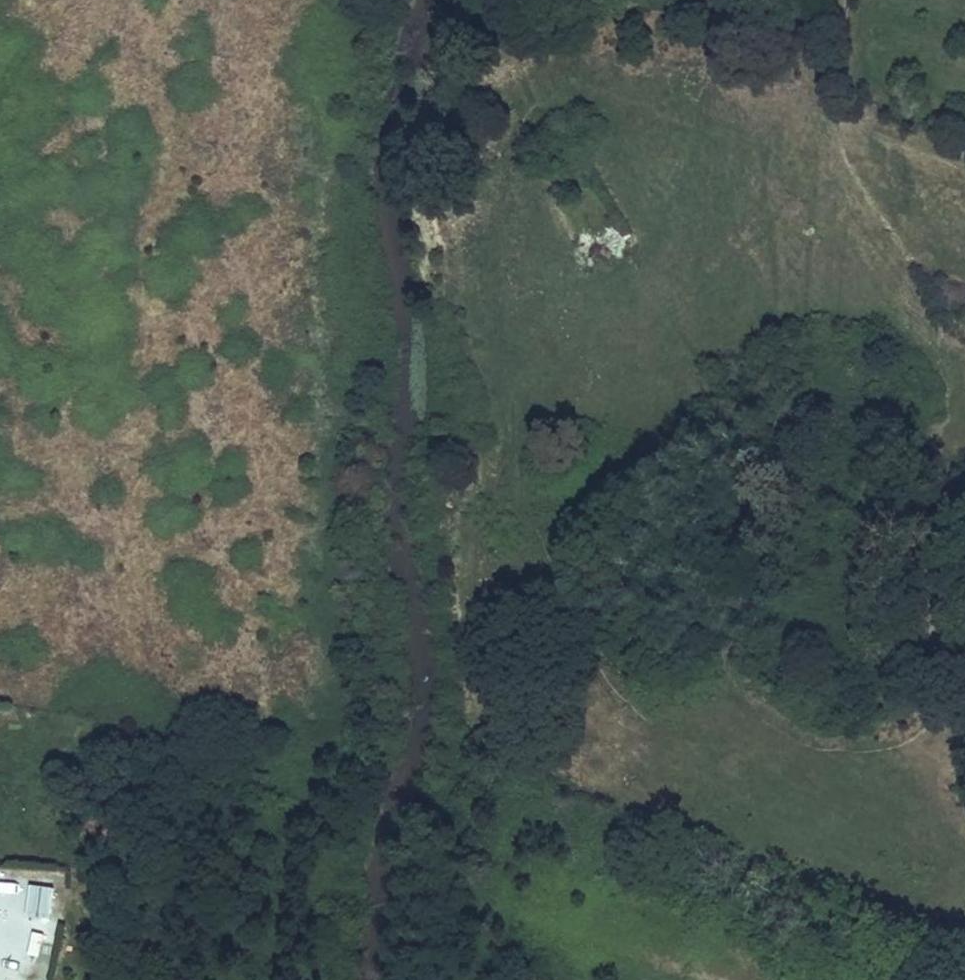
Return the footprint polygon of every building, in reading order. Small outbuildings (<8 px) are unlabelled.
[(28,930),(23,953),(37,956),(43,933),(28,930)]
